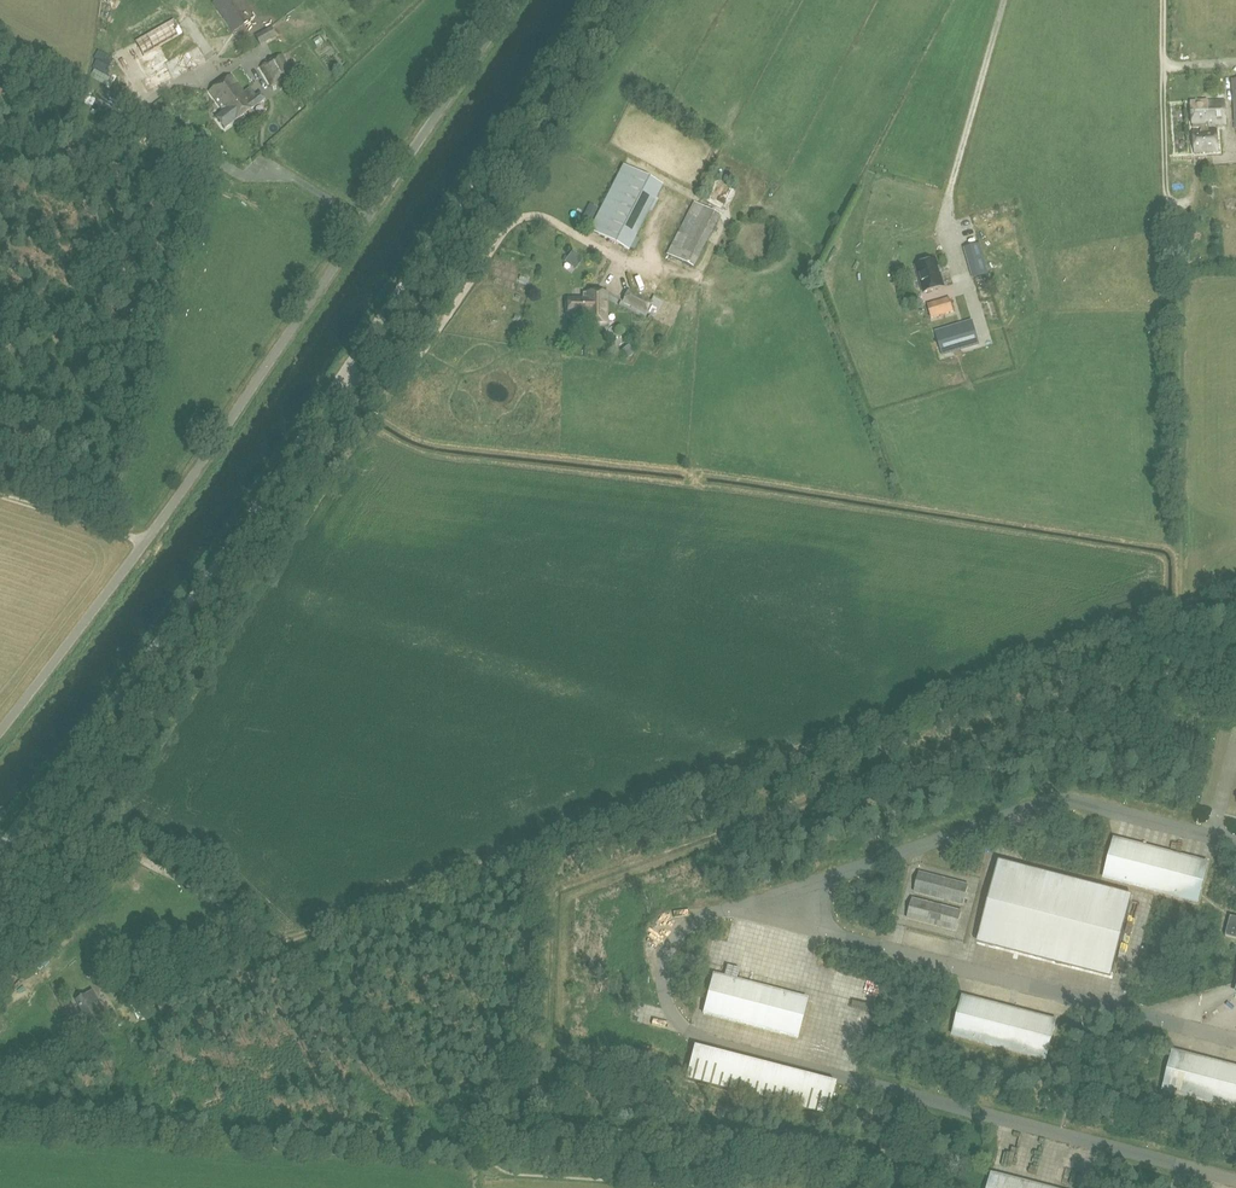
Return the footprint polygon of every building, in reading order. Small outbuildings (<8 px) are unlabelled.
[(182,26),(143,49),(149,59),(188,36),(182,26)] [(210,62),(202,47),(178,59),(186,74),(210,62)] [(283,53),(259,67),(271,86),(294,75),(283,53)] [(153,77),(155,87),(176,83),(174,73),(153,77)] [(223,112),(216,117),(224,129),(266,99),(261,92),(256,96),(250,88),(244,92),(232,75),(209,91),(223,112)] [(1201,128),(1201,131),(1193,131),(1194,153),(1218,152),(1217,130),(1209,130),(1209,123),(1226,122),(1225,101),(1192,102),(1193,128),(1201,128)] [(1193,164),(1192,151),(1183,152),(1184,164),(1193,164)] [(624,166),(590,231),(629,251),(663,186),(624,166)] [(694,202),(667,255),(693,268),(720,216),(694,202)] [(600,208),(590,203),(585,213),(595,218),(600,208)] [(979,243),(965,248),(973,279),(989,274),(979,243)] [(577,252),(570,261),(579,267),(586,259),(577,252)] [(936,261),(916,267),(924,294),(944,288),(936,261)] [(616,283),(621,269),(614,267),(609,280),(616,283)] [(968,281),(957,284),(959,290),(970,288),(968,281)] [(623,303),(646,315),(653,303),(630,290),(623,303)] [(566,312),(569,311),(569,316),(587,316),(587,323),(607,323),(607,293),(583,293),(583,299),(569,299),(569,303),(566,303),(566,312)] [(954,312),(949,297),(927,304),(931,319),(954,312)] [(972,320),(935,331),(942,357),(980,346),(972,320)] [(628,358),(638,354),(635,345),(624,349),(628,358)] [(1197,902),(1208,863),(1114,839),(1104,878),(1197,902)] [(998,868),(980,938),(1112,972),(1130,902),(998,868)] [(920,873),(915,893),(944,900),(949,880),(920,873)] [(953,882),(948,902),(963,905),(969,885),(953,882)] [(913,899),(908,919),(937,927),(942,906),(913,899)] [(947,908),(941,928),(956,932),(962,912),(947,908)] [(1225,936),(1235,939),(1235,918),(1230,917),(1225,936)] [(107,961),(86,963),(89,976),(109,974),(107,961)] [(703,1014),(797,1038),(807,999),(714,975),(703,1014)] [(94,1002),(101,997),(95,989),(79,1000),(97,1029),(114,1019),(106,1005),(99,1010),(94,1002)] [(963,996),(953,1036),(1046,1060),(1056,1021),(963,996)] [(827,1116),(834,1088),(693,1051),(686,1079),(827,1116)] [(1173,1051),(1163,1090),(1235,1109),(1235,1067),(1173,1051)] [(992,1174),(988,1187),(1048,1187),(992,1174)]
